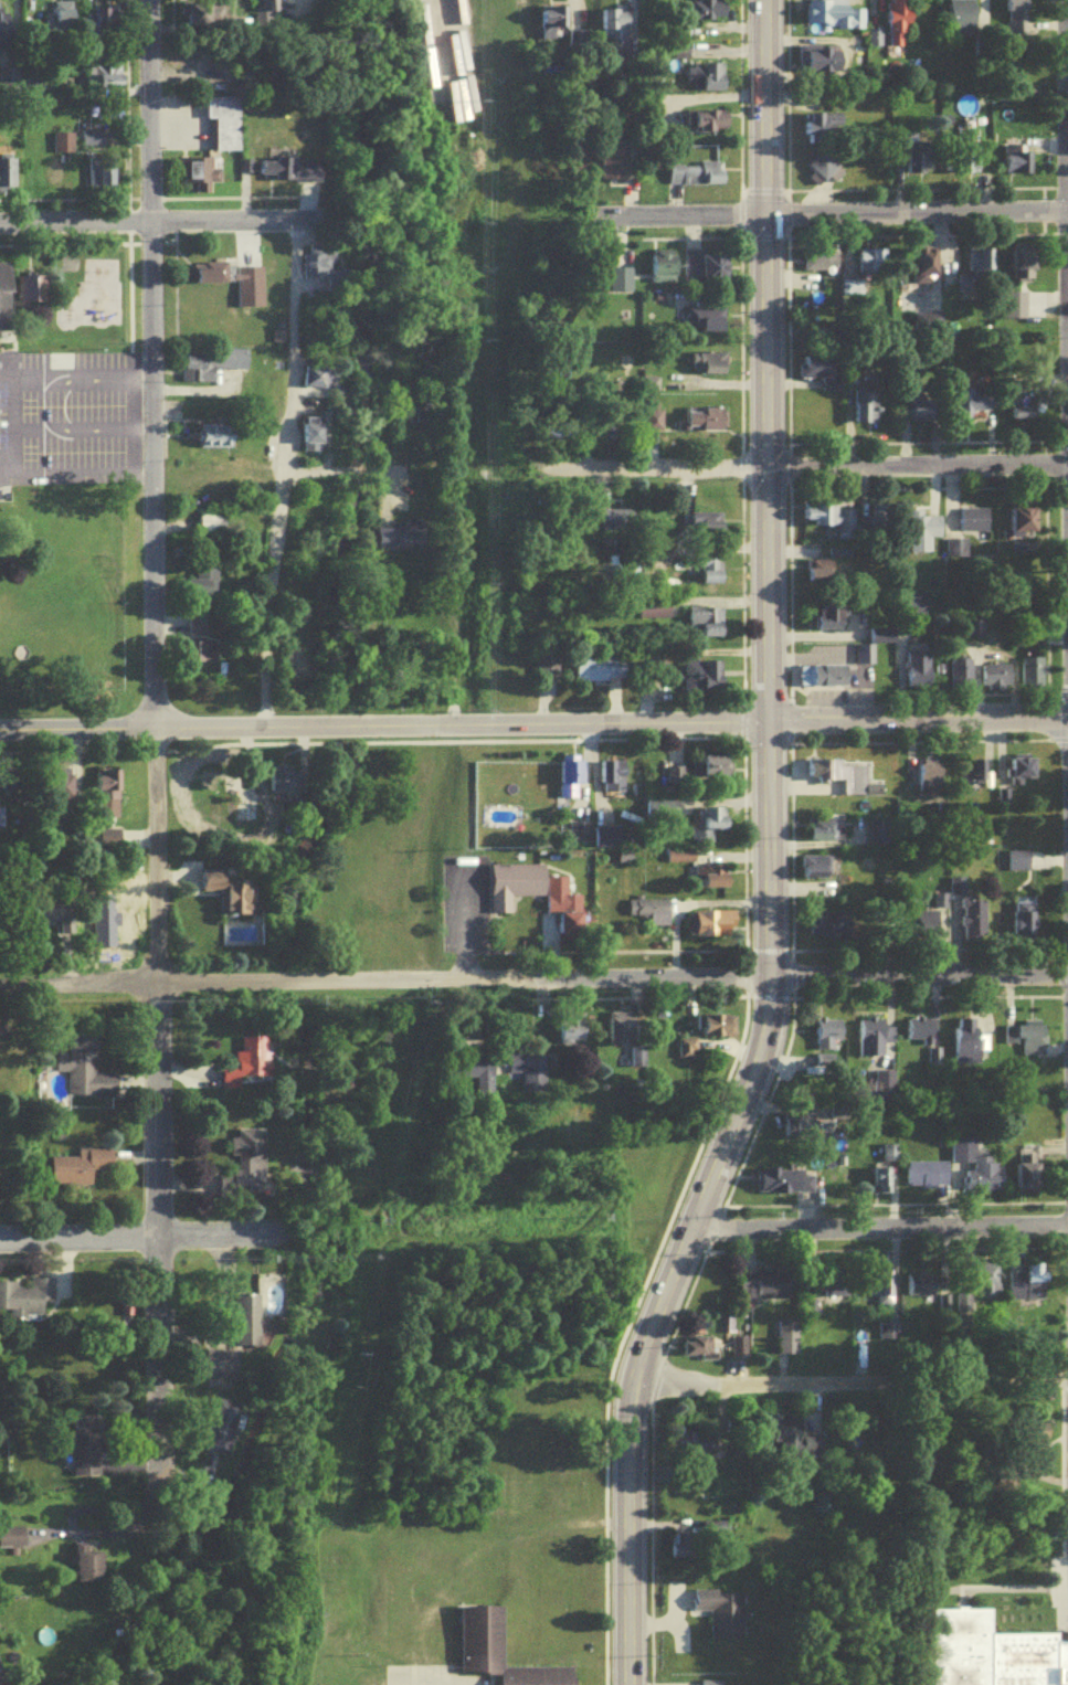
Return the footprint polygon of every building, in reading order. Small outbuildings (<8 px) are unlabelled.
[(280,0),(255,0),(255,35),(280,35),(280,0)] [(1028,39),(1028,0),(1007,0),(1007,39),(1028,39)] [(724,27),(729,8),(698,1),(694,20),(724,27)] [(911,3),(889,4),(890,52),(904,52),(904,36),(912,36),(911,3)] [(809,4),(809,31),(861,31),(861,13),(848,13),(848,4),(809,4)] [(950,5),(950,35),(976,35),(976,5),(950,5)] [(191,33),(218,33),(218,9),(191,9),(191,33)] [(630,45),(630,12),(601,12),(601,45),(630,45)] [(567,33),(567,13),(541,13),(541,45),(558,45),(558,33),(567,33)] [(100,14),(100,33),(121,33),(121,14),(100,14)] [(8,50),(8,17),(0,17),(0,50),(8,50)] [(870,37),(870,51),(881,51),(881,37),(870,37)] [(844,77),(844,52),(801,52),(801,77),(844,77)] [(686,94),(725,94),(725,68),(686,68),(686,94)] [(125,70),(86,70),(86,96),(125,96),(125,70)] [(17,97),(17,75),(0,75),(0,97),(17,97)] [(240,102),(209,102),(209,123),(217,123),(217,156),(240,156),(240,102)] [(688,115),(688,136),(729,135),(729,115),(688,115)] [(808,118),(808,143),(845,143),(845,118),(808,118)] [(81,150),(99,150),(99,132),(81,132),(81,150)] [(73,159),(73,134),(53,134),(53,159),(73,159)] [(906,177),(934,177),(934,137),(906,137),(906,177)] [(599,146),(599,183),(625,183),(625,146),(599,146)] [(1034,178),(1034,157),(1022,157),(1022,151),(1003,151),(1003,178),(1034,178)] [(809,170),(827,189),(842,174),(824,155),(809,170)] [(182,163),(182,190),(196,190),(196,198),(211,198),(211,187),(220,187),(220,163),(182,163)] [(321,185),(322,164),(259,163),(259,184),(321,185)] [(12,194),(12,164),(0,164),(0,194),(12,194)] [(115,191),(115,166),(87,166),(87,191),(115,191)] [(724,189),(724,168),(668,168),(668,189),(724,189)] [(1013,252),(1014,286),(1037,286),(1037,251),(1013,252)] [(969,253),(969,278),(994,278),(994,253),(969,253)] [(839,254),(805,255),(805,276),(839,276),(839,254)] [(887,254),(869,254),(869,285),(887,285),(887,254)] [(939,289),(939,254),(912,254),(912,289),(939,289)] [(688,257),(688,287),(730,287),(730,257),(688,257)] [(678,258),(650,258),(650,288),(678,288),(678,258)] [(304,260),(304,282),(327,282),(327,260),(304,260)] [(10,337),(10,268),(0,268),(0,337),(10,337)] [(227,294),(227,268),(197,268),(197,294),(227,294)] [(631,272),(609,272),(609,298),(631,298),(631,272)] [(24,307),(45,307),(45,281),(24,281),(24,307)] [(1045,294),(1026,294),(1026,310),(1045,310),(1045,294)] [(725,340),(725,313),(688,313),(688,336),(702,336),(702,340),(725,340)] [(184,387),(216,388),(217,375),(248,375),(248,357),(184,356),(184,387)] [(726,358),(705,358),(705,379),(726,379),(726,358)] [(836,362),(801,362),(801,384),(836,384),(836,362)] [(338,373),(306,372),(305,393),(338,394),(338,373)] [(964,394),(964,416),(1001,416),(1001,394),(964,394)] [(855,430),(879,430),(879,399),(855,399),(855,430)] [(1012,425),(1040,425),(1040,399),(1012,399),(1012,425)] [(910,404),(910,427),(939,427),(938,403),(910,404)] [(727,437),(727,414),(687,414),(687,437),(727,437)] [(327,429),(305,429),(305,458),(327,458),(327,429)] [(201,453),(237,453),(237,430),(201,430),(201,453)] [(943,516),(932,516),(932,507),(904,507),(904,534),(943,534),(943,516)] [(804,509),(804,531),(853,531),(853,509),(804,509)] [(1011,512),(1011,543),(1040,543),(1040,512),(1011,512)] [(633,537),(633,514),(605,514),(605,537),(633,537)] [(990,515),(960,515),(960,538),(990,538),(990,515)] [(226,516),(199,516),(199,538),(226,538),(226,516)] [(693,517),(693,540),(726,540),(726,517),(693,517)] [(425,557),(425,530),(377,530),(377,557),(425,557)] [(968,545),(947,545),(947,563),(968,562),(968,545)] [(690,576),(704,576),(704,589),(724,589),(724,559),(690,559),(690,576)] [(833,585),(833,564),(808,564),(808,585),(833,585)] [(217,572),(196,572),(196,585),(188,585),(188,598),(217,598),(217,572)] [(903,598),(903,622),(928,622),(928,598),(903,598)] [(672,603),(637,603),(637,623),(672,623),(672,603)] [(818,609),(818,636),(849,636),(849,609),(818,609)] [(691,615),(691,642),(725,642),(725,615),(691,615)] [(206,643),(207,622),(189,621),(188,642),(206,643)] [(896,635),(870,635),(870,649),(896,649),(896,635)] [(197,668),(215,668),(215,646),(197,646),(197,668)] [(931,658),(907,658),(907,693),(931,693),(931,658)] [(577,660),(577,686),(619,686),(619,660),(577,660)] [(1023,693),(1046,693),(1046,661),(1023,661),(1023,693)] [(952,664),(952,696),(975,696),(975,664),(952,664)] [(724,697),(724,666),(685,666),(685,697),(724,697)] [(850,670),(801,670),(801,692),(850,692),(850,670)] [(1013,697),(1013,670),(984,670),(984,697),(1013,697)] [(733,782),(733,761),(705,761),(705,782),(733,782)] [(584,803),(585,764),(562,763),(561,802),(584,803)] [(627,800),(627,765),(605,765),(605,800),(627,800)] [(884,800),(884,789),(869,789),(868,765),(809,765),(809,788),(843,787),(843,801),(884,800)] [(986,766),(961,768),(964,794),(988,791),(986,766)] [(287,800),(289,772),(268,770),(266,799),(287,800)] [(73,808),(73,778),(52,778),(52,808),(73,808)] [(119,811),(119,778),(96,778),(96,811),(119,811)] [(730,834),(730,813),(694,813),(694,846),(715,846),(715,834),(730,834)] [(844,823),(809,823),(809,846),(844,846),(844,823)] [(571,846),(588,846),(588,828),(571,828),(571,846)] [(1030,856),(1008,856),(1008,875),(1030,875),(1030,856)] [(833,861),(802,861),(802,883),(833,883),(833,861)] [(491,919),(512,919),(512,901),(548,901),(548,936),(583,936),(583,900),(569,900),(569,882),(546,882),(546,870),(492,870),(491,919)] [(731,893),(731,870),(696,870),(696,893),(731,893)] [(220,919),(254,919),(254,885),(225,885),(225,875),(202,875),(202,897),(220,897),(220,919)] [(961,884),(952,884),(952,901),(961,901),(961,884)] [(961,944),(986,944),(986,904),(961,904),(961,944)] [(651,931),(670,931),(670,905),(630,905),(630,924),(651,924),(651,931)] [(1037,907),(1015,907),(1015,941),(1037,941),(1037,907)] [(71,939),(71,908),(42,908),(42,939),(71,939)] [(737,916),(690,916),(690,942),(737,942),(737,916)] [(941,943),(941,917),(911,917),(911,943),(941,943)] [(850,918),(811,918),(811,943),(850,943),(850,918)] [(611,1050),(634,1050),(634,1018),(611,1018),(611,1050)] [(561,1047),(587,1045),(586,1020),(560,1021),(561,1047)] [(738,1021),(702,1021),(702,1045),(738,1045),(738,1021)] [(896,1048),(896,1032),(887,1033),(887,1024),(859,1025),(860,1062),(886,1062),(886,1048),(896,1048)] [(935,1025),(907,1025),(907,1047),(935,1047),(935,1025)] [(816,1056),(843,1056),(843,1026),(816,1026),(816,1056)] [(1021,1061),(1048,1061),(1048,1030),(1005,1030),(1005,1048),(1021,1048),(1021,1061)] [(955,1067),(982,1067),(982,1039),(955,1039),(955,1067)] [(270,1043),(236,1043),(235,1084),(270,1084),(270,1043)] [(680,1045),(680,1064),(697,1064),(697,1045),(680,1045)] [(68,1102),(117,1102),(117,1079),(95,1078),(95,1046),(69,1046),(69,1058),(56,1058),(56,1077),(68,1077),(68,1102)] [(632,1072),(644,1072),(644,1055),(632,1055),(632,1072)] [(545,1060),(510,1060),(510,1080),(522,1080),(522,1093),(545,1093),(545,1060)] [(493,1102),(494,1065),(463,1064),(462,1082),(476,1083),(475,1101),(493,1102)] [(785,1127),(784,1143),(799,1145),(801,1129),(785,1127)] [(230,1163),(237,1163),(238,1180),(218,1180),(219,1202),(266,1201),(264,1135),(237,1135),(237,1144),(230,1144),(230,1163)] [(1003,1196),(1003,1165),(975,1165),(975,1144),(950,1144),(951,1169),(966,1169),(967,1197),(1003,1196)] [(1040,1152),(1016,1152),(1016,1194),(1040,1194),(1040,1152)] [(77,1163),(51,1163),(50,1190),(92,1191),(92,1177),(112,1177),(112,1154),(77,1154),(77,1163)] [(906,1193),(948,1193),(948,1168),(906,1168),(906,1193)] [(873,1172),(873,1199),(891,1199),(891,1172),(873,1172)] [(812,1198),(812,1175),(759,1176),(759,1199),(812,1198)] [(978,1270),(978,1302),(999,1302),(999,1270),(978,1270)] [(1009,1305),(1048,1305),(1048,1271),(1009,1271),(1009,1305)] [(742,1278),(742,1305),(791,1305),(791,1278),(742,1278)] [(833,1310),(848,1310),(848,1279),(826,1279),(826,1301),(833,1301),(833,1310)] [(905,1301),(935,1301),(935,1279),(905,1279),(905,1301)] [(10,1316),(10,1325),(44,1325),(44,1308),(53,1308),(53,1285),(29,1284),(29,1288),(0,1287),(0,1316),(10,1316)] [(971,1289),(956,1289),(956,1319),(971,1319),(971,1289)] [(259,1300),(233,1300),(233,1355),(203,1354),(203,1382),(238,1382),(238,1360),(258,1360),(259,1300)] [(897,1346),(897,1325),(879,1325),(879,1346),(897,1346)] [(779,1327),(779,1360),(801,1360),(801,1327),(779,1327)] [(712,1343),(685,1343),(685,1363),(712,1363),(712,1343)] [(733,1343),(733,1363),(747,1363),(747,1343),(733,1343)] [(199,1453),(224,1460),(240,1410),(215,1402),(199,1453)] [(771,1419),(771,1448),(781,1448),(781,1460),(822,1460),(822,1439),(804,1439),(804,1419),(771,1419)] [(72,1436),(72,1482),(97,1482),(97,1436),(72,1436)] [(672,1457),(717,1457),(717,1438),(672,1438),(672,1457)] [(0,1533),(0,1554),(24,1554),(24,1533),(0,1533)] [(102,1587),(102,1557),(75,1557),(75,1587),(102,1587)] [(746,1645),(745,1595),(694,1596),(694,1617),(711,1617),(712,1646),(746,1645)] [(1065,1643),(1065,1638),(1061,1638),(1055,1638),(1055,1630),(1051,1630),(990,1631),(990,1604),(965,1604),(965,1601),(955,1601),(955,1603),(926,1604),(926,1684),(1067,1684),(1067,1643),(1065,1643)] [(504,1612),(462,1612),(461,1679),(501,1680),(501,1684),(576,1684),(576,1673),(504,1672),(504,1612)]
